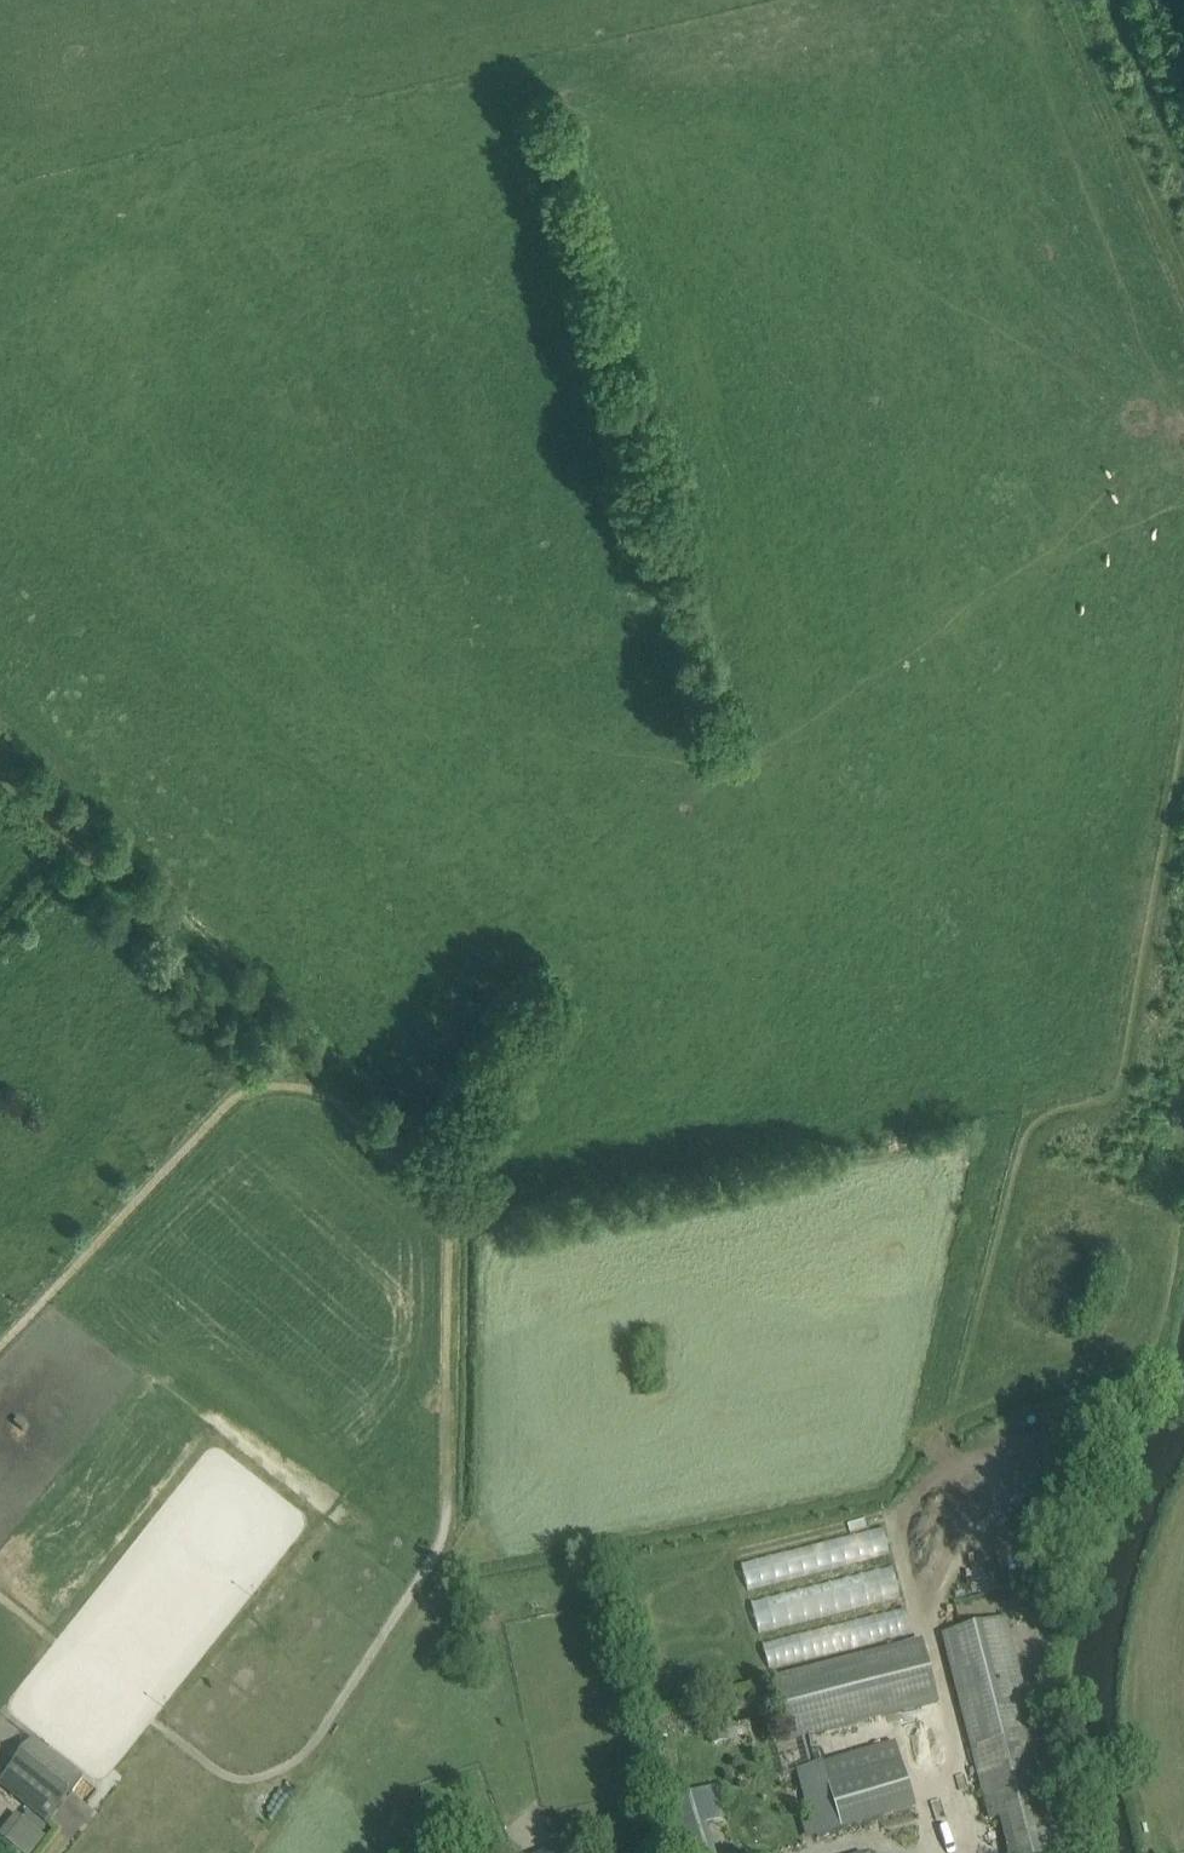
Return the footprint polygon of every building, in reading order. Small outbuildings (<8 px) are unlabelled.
[(749,1584),(891,1554),(886,1528),(744,1558),(749,1584)] [(895,1564),(754,1596),(761,1628),(902,1596),(895,1564)] [(769,1661),(911,1632),(906,1609),(764,1637),(769,1661)] [(1010,1852),(1050,1852),(1064,1850),(1005,1620),(941,1638),(984,1797),(990,1820),(1001,1817),(1010,1852)] [(772,1678),(788,1743),(939,1704),(922,1639),(772,1678)] [(704,1709),(708,1732),(726,1728),(721,1705),(704,1709)] [(46,1823),(84,1776),(34,1737),(0,1781),(0,1787),(46,1823)] [(804,1823),(809,1839),(915,1809),(896,1743),(798,1771),(812,1820),(804,1823)] [(715,1787),(664,1803),(673,1835),(707,1824),(725,1819),(715,1787)] [(25,1850),(40,1830),(25,1818),(10,1838),(25,1850)]
